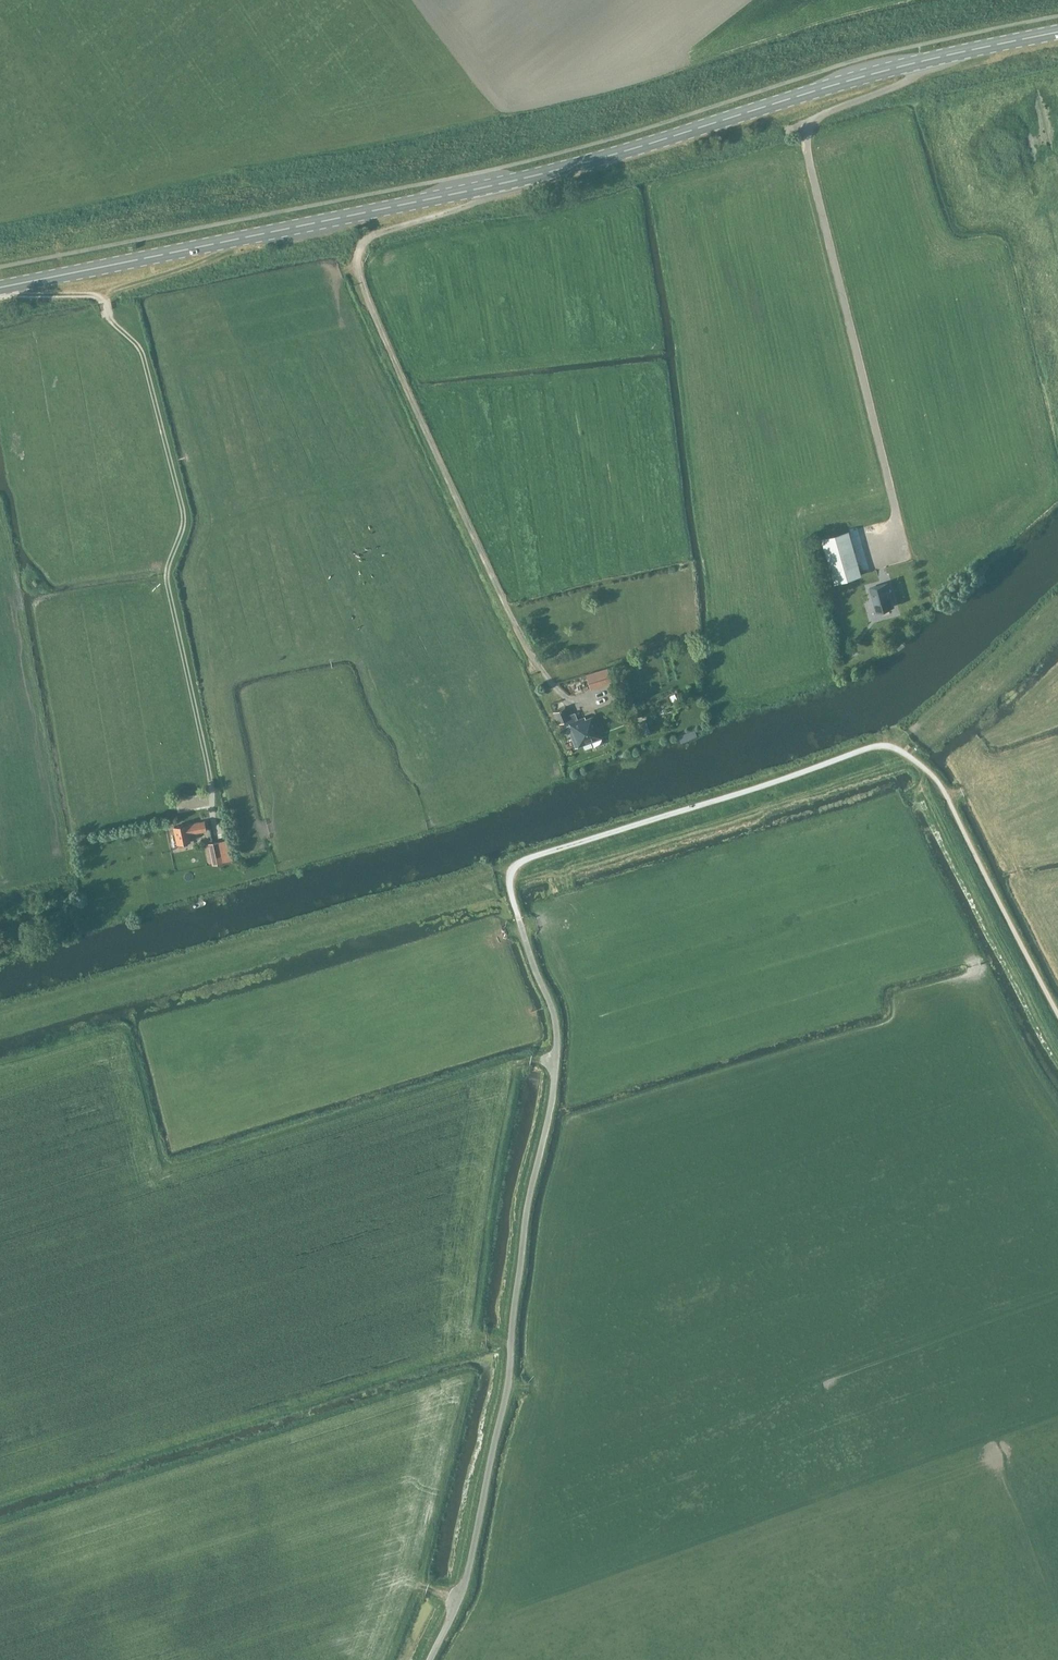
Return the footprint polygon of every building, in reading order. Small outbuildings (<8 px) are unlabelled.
[(815,539),(835,583),(862,576),(849,530),(815,539)] [(869,588),(875,612),(894,607),(888,583),(869,588)] [(607,668),(586,674),(590,689),(611,683),(607,668)] [(565,707),(553,711),(560,728),(566,726),(575,748),(602,738),(593,716),(585,718),(583,717),(578,719),(575,712),(568,715),(565,707)] [(642,736),(650,733),(645,720),(638,723),(642,736)] [(187,834),(207,831),(205,820),(172,826),(175,844),(188,842),(187,834)] [(228,839),(205,843),(208,865),(231,861),(228,839)]
